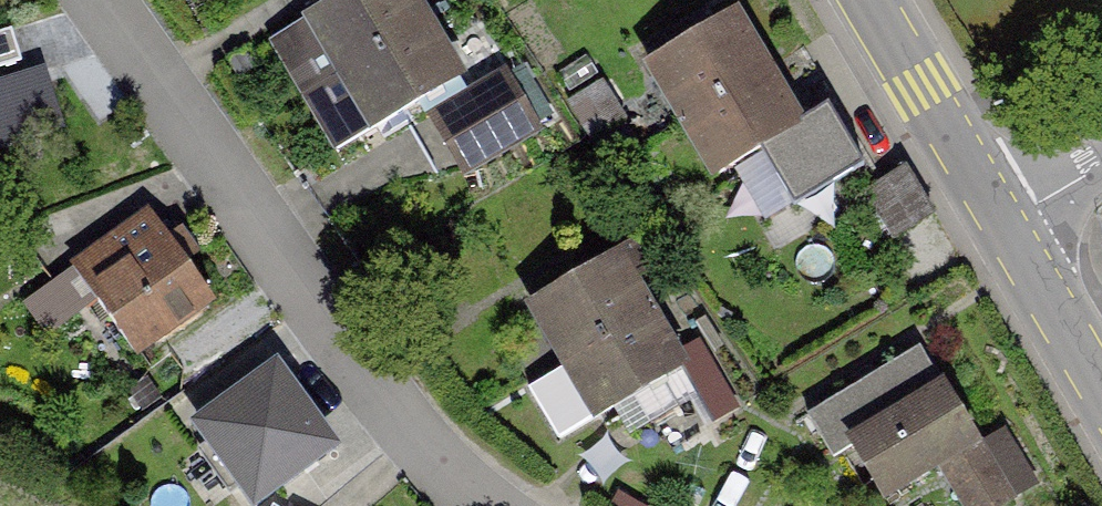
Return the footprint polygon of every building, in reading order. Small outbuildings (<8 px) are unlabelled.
[(272,43),(342,163),(421,116),(460,182),(539,135),(500,70),(462,92),(407,0),(345,0),(272,43)] [(737,9),(638,62),(705,187),(804,134),(737,9)] [(0,37),(0,72),(25,65),(16,33),(0,37)] [(60,148),(45,79),(0,88),(0,161),(60,148)] [(902,179),(874,193),(895,234),(923,220),(902,179)] [(149,210),(71,267),(141,363),(219,306),(149,210)] [(630,242),(521,312),(595,427),(673,376),(720,447),(750,428),(630,242)] [(278,363),(191,425),(249,505),(257,505),(339,448),(278,363)] [(843,435),(886,500),(944,462),(973,505),(1021,505),(1047,489),(999,414),(976,429),(940,373),(843,435)]
